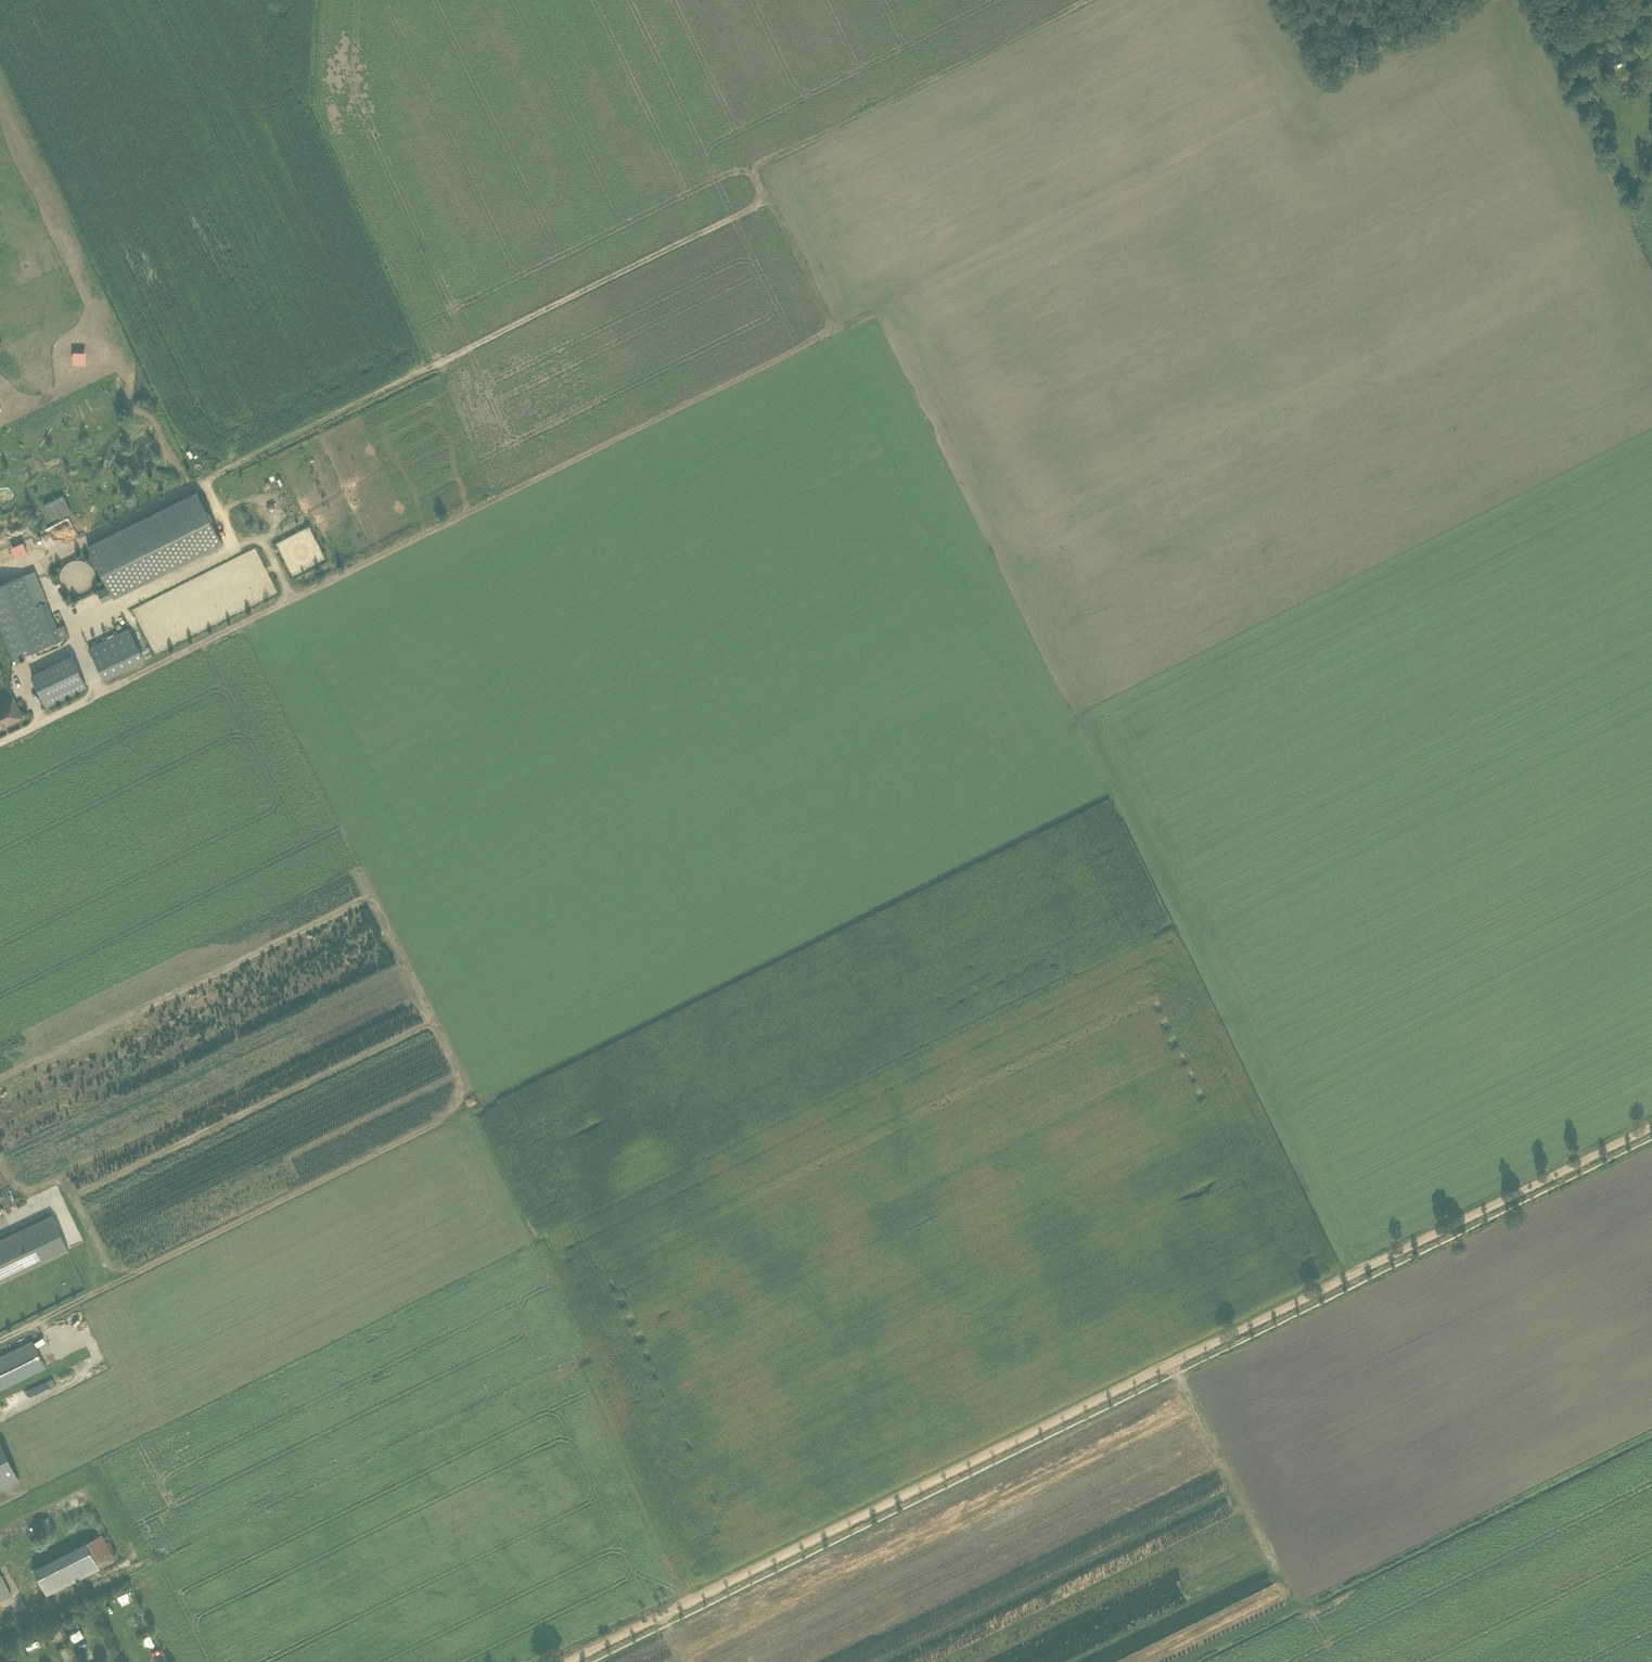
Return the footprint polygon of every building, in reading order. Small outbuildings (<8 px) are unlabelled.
[(88,545),(114,597),(223,543),(197,491),(88,545)] [(12,658),(61,639),(35,570),(0,583),(0,628),(12,658)] [(88,647),(103,679),(144,659),(129,627),(88,647)] [(31,675),(46,705),(86,686),(72,655),(31,675)] [(0,702),(0,728),(23,717),(13,696),(0,702)] [(52,1214),(0,1239),(0,1282),(68,1249),(52,1214)] [(0,1356),(0,1389),(45,1366),(32,1340),(0,1356)] [(19,1478),(0,1440),(0,1488),(19,1478)] [(22,1514),(19,1506),(0,1513),(0,1522),(22,1514)] [(47,1517),(42,1520),(47,1530),(53,1527),(47,1517)] [(34,1568),(46,1594),(99,1568),(87,1543),(34,1568)] [(11,1594),(1,1574),(0,1574),(0,1600),(11,1594)] [(121,1593),(125,1605),(135,1602),(132,1590),(121,1593)] [(49,1634),(53,1639),(62,1632),(58,1626),(49,1634)] [(68,1661),(71,1661),(77,1659),(69,1646),(61,1650),(68,1661)] [(17,1659),(11,1650),(3,1655),(8,1661),(13,1661),(17,1659)] [(161,1653),(147,1660),(148,1661),(166,1661),(161,1653)]
